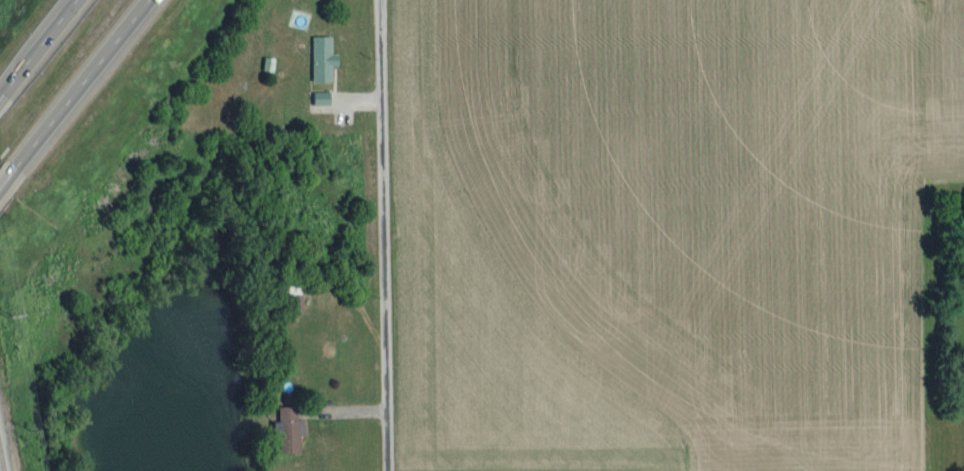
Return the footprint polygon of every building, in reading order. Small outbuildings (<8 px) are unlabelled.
[(330,54),(330,37),(310,38),(311,82),(330,82),(330,67),(336,67),(336,54),(330,54)] [(311,107),(329,107),(329,93),(311,93),(311,107)] [(302,437),(302,421),(277,421),(276,454),(298,455),(298,437),(302,437)]
